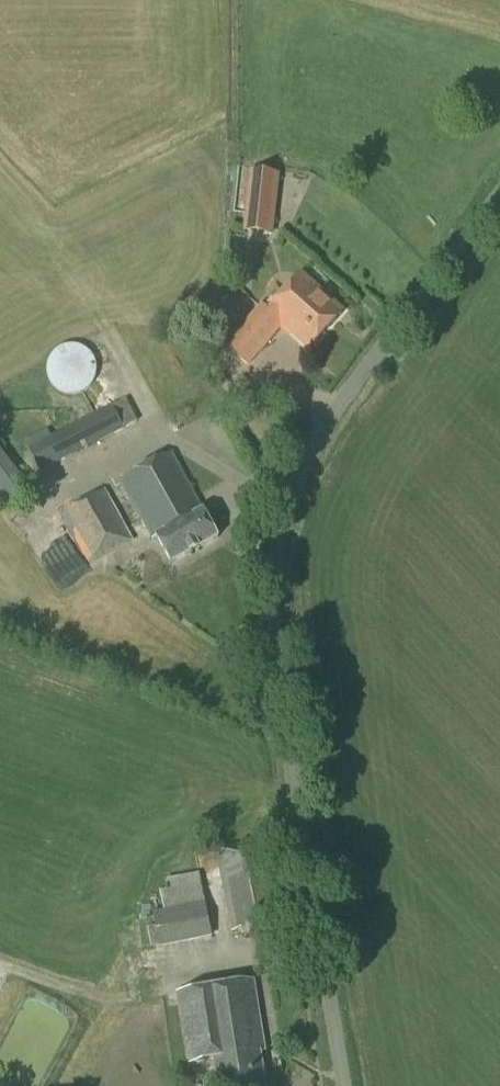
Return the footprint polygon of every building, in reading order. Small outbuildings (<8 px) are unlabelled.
[(272,236),(279,174),(250,171),(243,233),(272,236)] [(301,275),(270,309),(287,323),(312,346),(343,313),(301,275)] [(270,309),(263,302),(262,304),(225,345),(248,366),(287,323),(270,309)] [(70,345),(66,345),(62,347),(58,349),(54,351),(52,354),(49,358),(47,362),(46,366),(46,370),(46,374),(48,378),(49,382),(52,386),(55,389),(58,391),(62,393),(66,394),(70,395),(74,395),(78,394),(82,392),(86,390),(89,387),(92,384),(94,380),(96,376),(96,372),(96,367),(96,363),(94,359),(92,355),(89,352),(86,349),(82,347),(78,346),(74,345),(70,345)] [(40,473),(124,428),(112,406),(27,448),(40,473)] [(218,538),(203,511),(204,511),(174,454),(119,482),(142,522),(128,530),(105,489),(61,515),(81,551),(68,559),(76,574),(90,566),(90,565),(133,541),(135,545),(150,537),(152,540),(156,537),(171,564),(218,538)] [(291,934),(273,838),(214,848),(231,931),(242,928),(244,938),(268,934),(268,938),(291,934)] [(212,938),(199,874),(166,881),(166,877),(154,880),(155,892),(161,890),(165,910),(153,913),(156,927),(148,929),(152,948),(160,947),(160,948),(212,938)] [(261,1053),(267,1052),(255,979),(176,992),(188,1066),(214,1061),(219,1085),(266,1085),(261,1053)] [(293,1075),(294,1085),(305,1085),(304,1074),(293,1075)]
